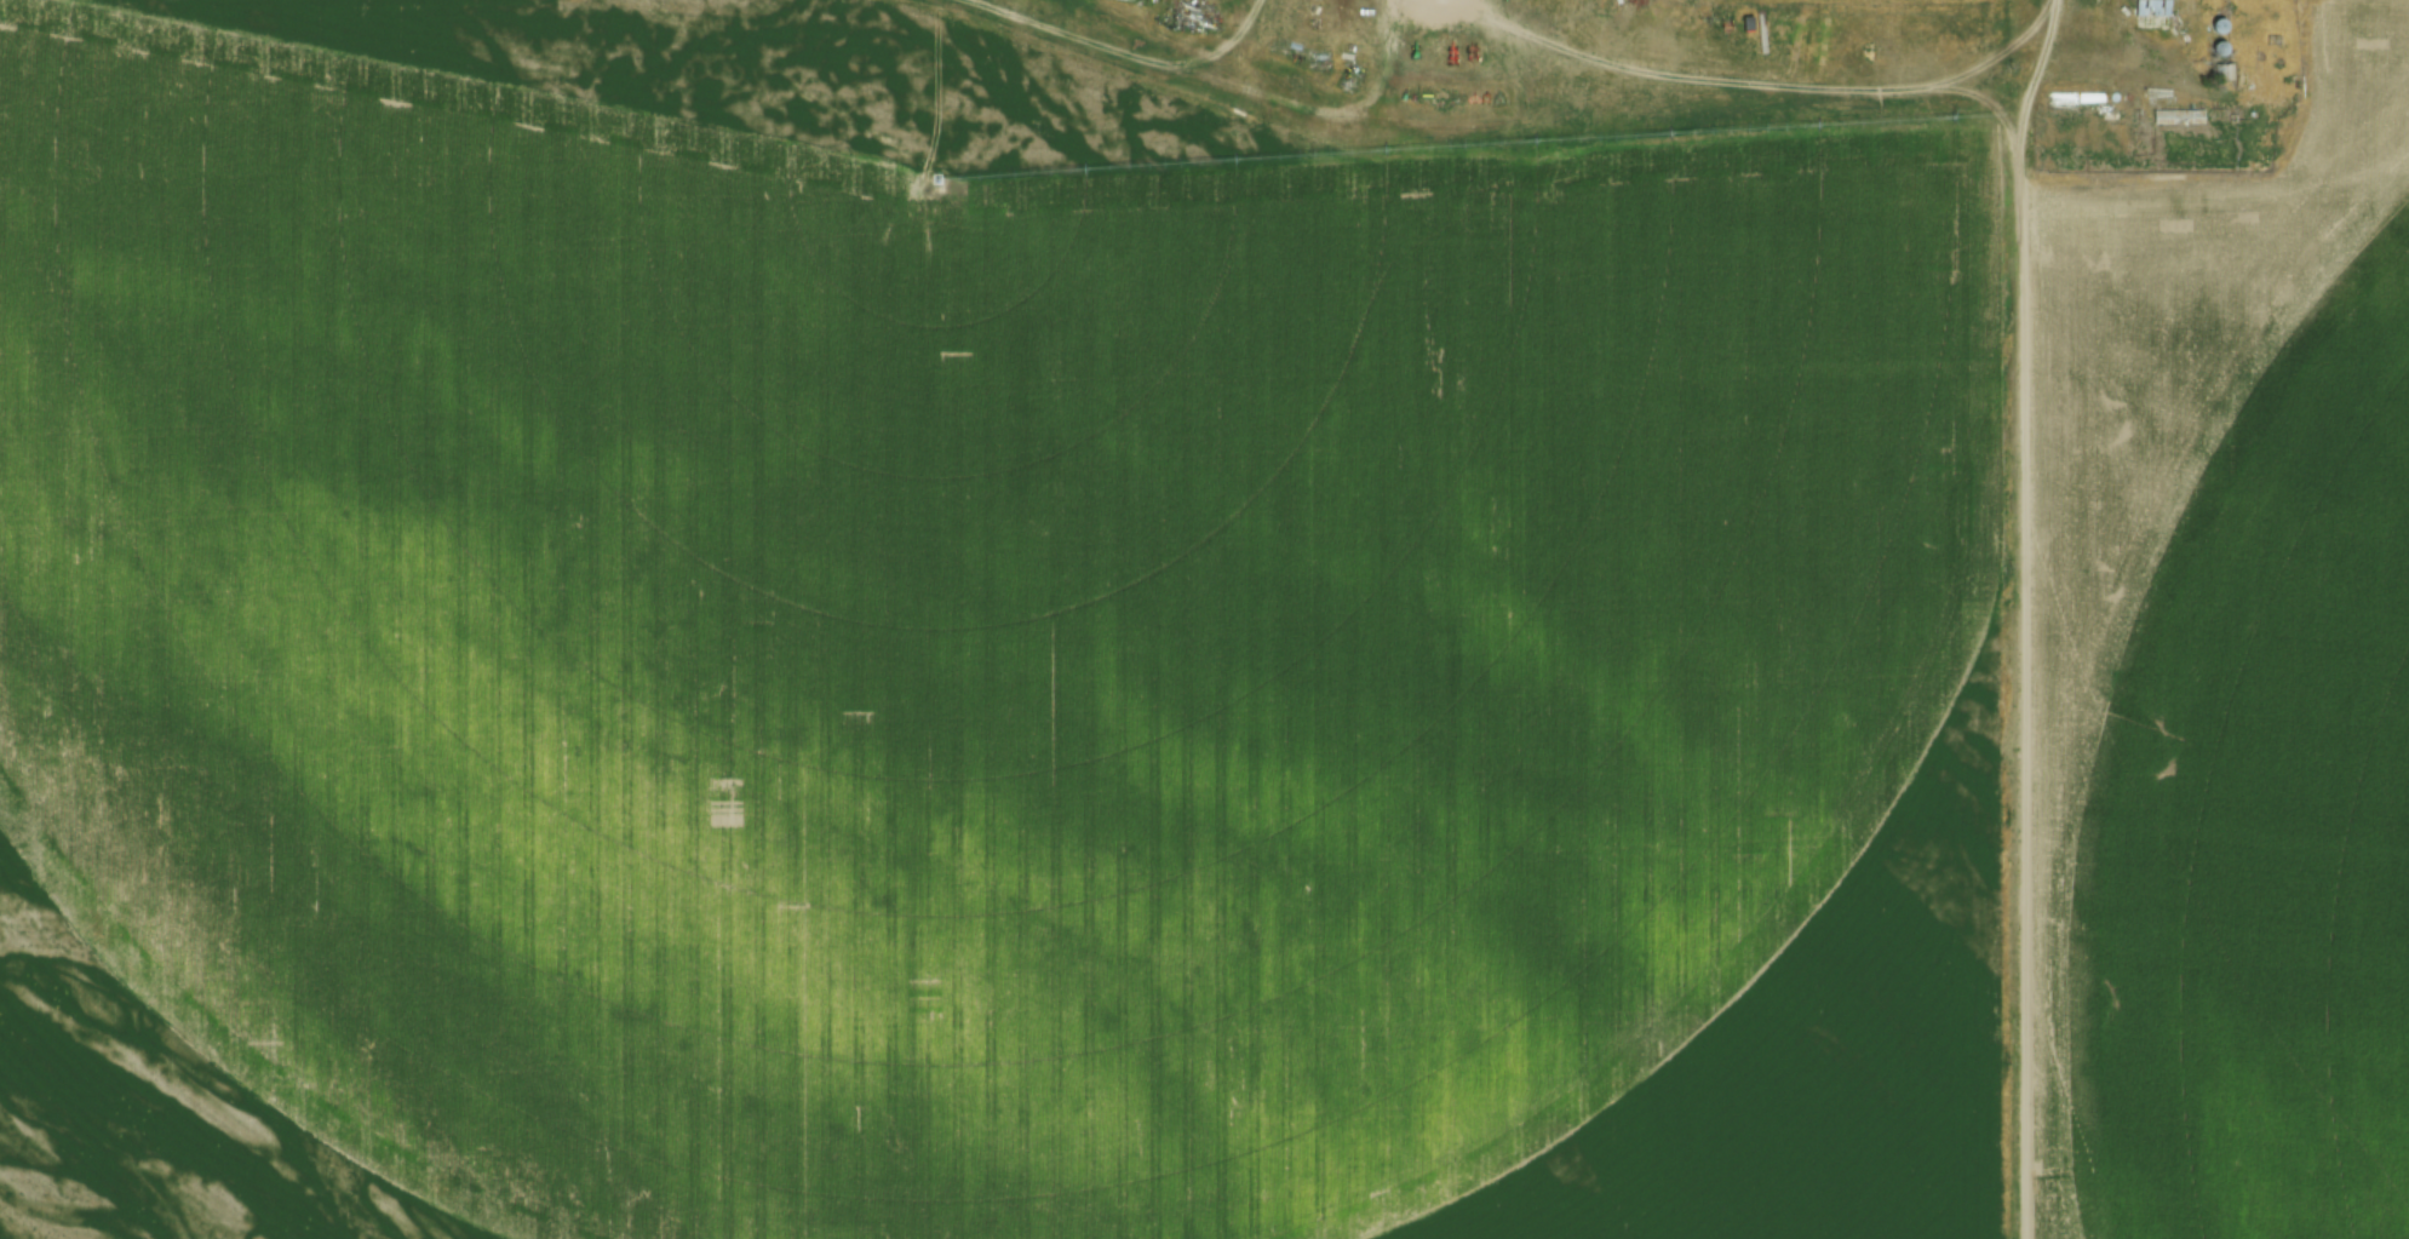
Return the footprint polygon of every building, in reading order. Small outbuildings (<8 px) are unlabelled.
[(2168,0),(2133,0),(2133,16),(2168,16),(2168,0)]
